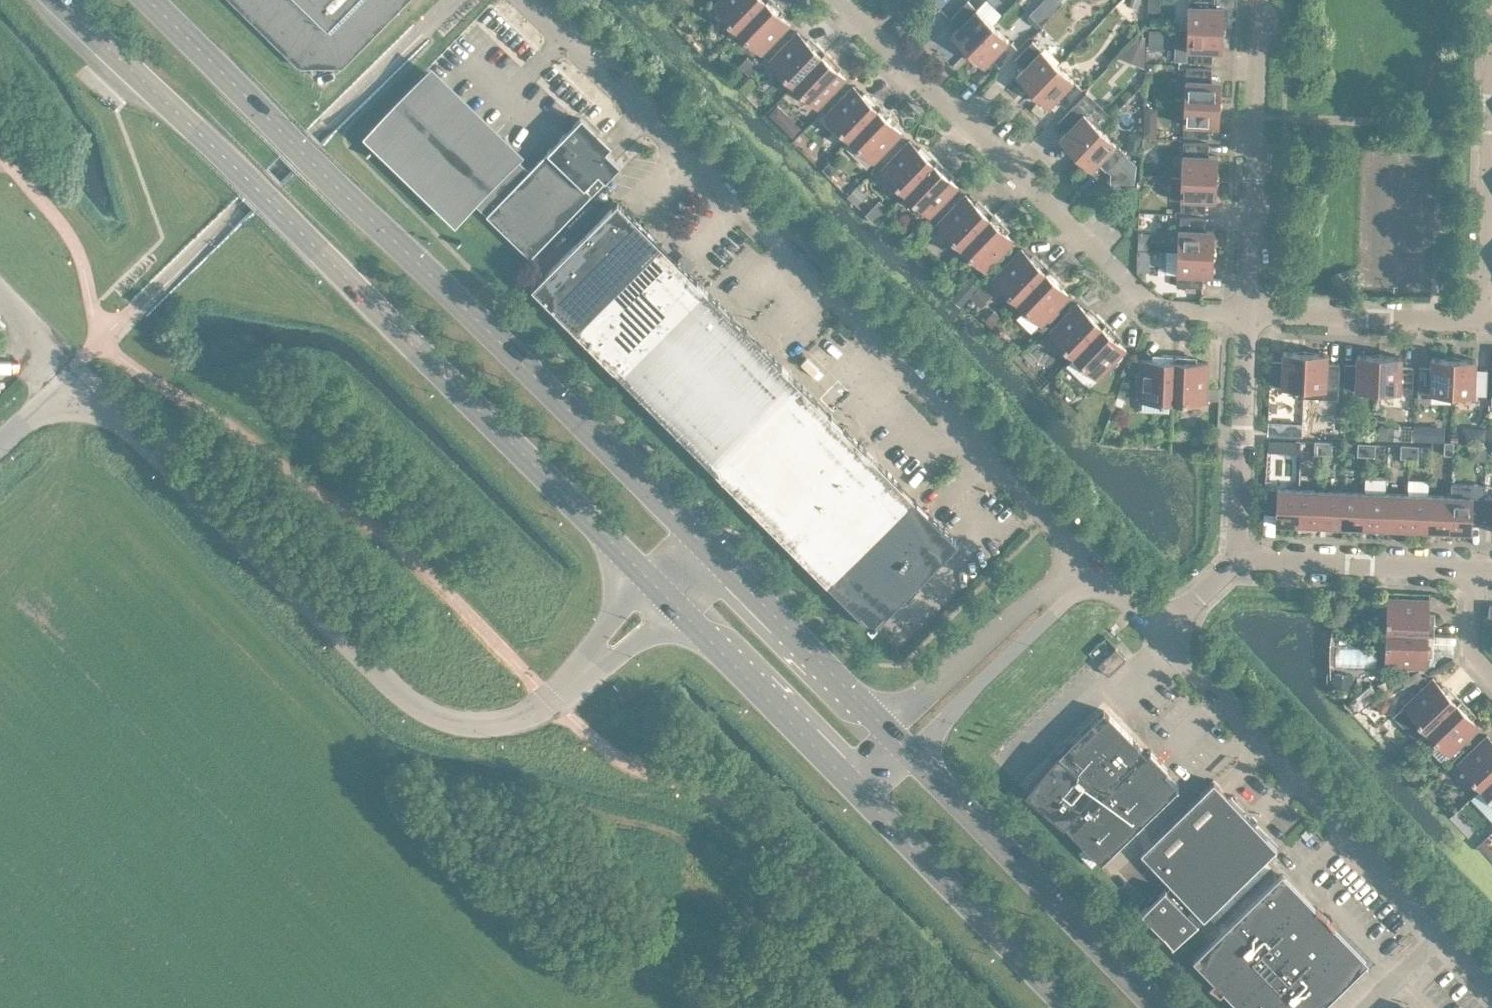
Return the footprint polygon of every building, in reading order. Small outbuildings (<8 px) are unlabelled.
[(305,60),(337,60),(395,0),(244,0),(305,60)] [(658,14),(660,13),(673,7),(669,0),(657,0),(653,2),(652,3),(658,14)] [(737,29),(765,0),(718,0),(712,6),(737,29)] [(737,29),(761,53),(790,23),(775,9),(779,5),(774,0),(765,0),(737,29)] [(968,48),(992,24),(968,0),(967,0),(950,18),(959,26),(952,33),(968,48)] [(1147,10),(1160,11),(1160,0),(1148,0),(1147,10)] [(1188,26),(1223,28),(1223,6),(1214,5),(1214,0),(1189,0),(1188,26)] [(1040,3),(1029,13),(1041,24),(1051,14),(1040,3)] [(1029,13),(1026,17),(1037,28),(1041,24),(1029,13)] [(992,24),(968,48),(984,64),(991,57),(999,66),(1017,48),(992,24)] [(1223,28),(1188,26),(1186,61),(1212,62),(1212,50),(1222,50),(1223,28)] [(768,60),(793,84),(826,50),(816,41),(812,45),(797,30),(768,60)] [(1139,34),(1119,56),(1144,66),(1145,36),(1139,34)] [(1149,39),(1148,48),(1159,48),(1159,39),(1149,39)] [(1017,74),(1033,89),(1057,64),(1032,40),(1015,58),(1023,67),(1017,74)] [(826,50),(793,84),(817,107),(846,78),(831,63),(835,59),(826,50)] [(747,56),(739,64),(749,73),(757,65),(747,56)] [(1145,62),(1145,71),(1154,71),(1154,63),(1145,62)] [(1057,64),(1033,89),(1049,105),(1055,98),(1064,106),(1082,88),(1057,64)] [(1186,67),(1185,101),(1219,103),(1220,80),(1211,80),(1211,68),(1186,67)] [(459,215),(473,201),(530,256),(620,163),(590,134),(594,130),(580,117),(529,169),(428,71),(371,130),(459,215)] [(750,76),(739,87),(745,94),(756,83),(750,76)] [(824,114),(849,138),(882,104),(872,95),(868,99),(853,85),(824,114)] [(1219,103),(1185,101),(1183,136),(1208,137),(1209,124),(1218,125),(1219,103)] [(777,103),(768,112),(780,124),(785,118),(785,111),(777,103)] [(882,104),(849,138),(873,162),(902,132),(887,117),(891,113),(882,104)] [(1059,137),(1075,153),(1099,128),(1075,104),(1057,122),(1066,130),(1059,137)] [(1143,127),(1143,136),(1156,136),(1156,121),(1150,121),(1143,127)] [(1099,128),(1075,153),(1091,168),(1098,161),(1107,170),(1124,152),(1099,128)] [(1129,133),(1127,152),(1138,153),(1141,134),(1129,133)] [(880,169),(905,192),(938,158),(928,149),(924,154),(909,139),(880,169)] [(1183,141),(1181,176),(1216,177),(1217,155),(1208,155),(1208,142),(1183,141)] [(938,158),(905,192),(929,216),(958,186),(943,172),(947,167),(938,158)] [(831,159),(822,168),(830,175),(839,166),(831,159)] [(1172,176),(1170,198),(1180,198),(1180,210),(1205,211),(1206,199),(1215,200),(1216,177),(1181,176),(1172,176)] [(857,185),(847,196),(856,204),(866,194),(857,185)] [(936,223),(961,247),(994,213),(984,204),(980,208),(965,193),(936,223)] [(532,286),(575,329),(660,244),(618,200),(532,286)] [(994,213),(961,247),(985,270),(1014,241),(999,226),(1003,222),(994,213)] [(1180,216),(1178,251),(1213,252),(1214,230),(1204,229),(1205,217),(1180,216)] [(1138,232),(1137,248),(1150,248),(1150,232),(1138,232)] [(575,329),(617,371),(703,286),(660,244),(575,329)] [(992,277),(1017,301),(1050,267),(1040,258),(1036,262),(1021,248),(992,277)] [(1137,249),(1136,270),(1149,270),(1150,249),(1137,249)] [(1166,250),(1165,273),(1177,273),(1177,285),(1183,285),(1193,286),(1202,286),(1202,274),(1212,274),(1213,252),(1178,251),(1166,250)] [(1050,267),(1017,301),(1041,325),(1070,295),(1055,280),(1059,276),(1050,267)] [(973,272),(951,295),(961,304),(983,282),(973,272)] [(617,371),(659,414),(745,329),(703,286),(617,371)] [(1077,302),(1048,331),(1073,355),(1106,321),(1096,312),(1092,317),(1077,302)] [(994,310),(983,321),(990,327),(1000,316),(994,310)] [(1074,356),(1066,365),(1089,387),(1097,379),(1126,349),(1111,335),(1115,330),(1106,321),(1073,355),(1074,356)] [(998,324),(995,329),(998,334),(1004,334),(1006,328),(1003,324),(998,324)] [(659,414),(702,456),(787,371),(745,329),(659,414)] [(1270,360),(1269,385),(1303,386),(1305,352),(1283,351),(1282,360),(1270,360)] [(1303,386),(1303,396),(1337,398),(1338,388),(1339,363),(1327,362),(1327,353),(1305,352),(1303,386)] [(1138,400),(1172,401),(1174,354),(1161,353),(1161,359),(1140,358),(1138,400)] [(1174,354),(1172,401),(1206,403),(1208,361),(1187,361),(1187,355),(1174,354)] [(1343,388),(1377,390),(1379,355),(1357,354),(1356,364),(1344,363),(1343,388)] [(1379,355),(1377,390),(1412,391),(1413,366),(1401,366),(1401,356),(1379,355)] [(1417,391),(1452,393),(1453,358),(1431,357),(1430,367),(1418,366),(1417,391)] [(1453,358),(1452,393),(1486,394),(1487,369),(1475,369),(1475,359),(1453,358)] [(702,456),(744,499),(830,414),(787,371),(702,456)] [(1207,387),(1207,399),(1219,399),(1219,387),(1207,387)] [(1117,396),(1114,402),(1122,405),(1124,398),(1117,396)] [(744,499),(786,541),(872,456),(830,414),(744,499)] [(1414,425),(1413,440),(1429,441),(1429,425),(1414,425)] [(1378,426),(1377,438),(1398,439),(1398,427),(1378,426)] [(1474,433),(1474,440),(1485,440),(1485,427),(1480,427),(1474,433)] [(1323,440),(1322,453),(1331,454),(1332,441),(1323,440)] [(1444,454),(1453,454),(1453,442),(1444,441),(1444,454)] [(1357,455),(1366,455),(1366,442),(1357,442),(1357,455)] [(1366,442),(1366,455),(1374,456),(1375,443),(1366,442)] [(1400,457),(1408,457),(1409,444),(1401,444),(1400,457)] [(1409,444),(1408,457),(1418,457),(1418,445),(1409,444)] [(786,541),(829,584),(915,499),(872,456),(786,541)] [(1483,522),(1484,496),(1485,484),(1451,483),(1450,495),(1449,530),(1471,531),(1471,521),(1483,522)] [(1275,522),(1298,523),(1299,488),(1265,487),(1264,512),(1276,513),(1275,522)] [(1298,523),(1319,524),(1321,489),(1299,488),(1298,523)] [(1319,524),(1341,525),(1342,490),(1321,489),(1319,524)] [(1341,525),(1362,526),(1364,491),(1342,490),(1341,525)] [(1362,526),(1384,527),(1385,492),(1364,491),(1362,526)] [(1384,527),(1405,528),(1407,493),(1385,492),(1384,527)] [(1405,528),(1427,529),(1429,494),(1407,493),(1405,528)] [(1427,529),(1449,530),(1450,495),(1429,494),(1427,529)] [(1484,496),(1483,522),(1491,522),(1491,497),(1484,496)] [(915,499),(829,584),(872,627),(904,596),(907,600),(916,591),(912,587),(958,542),(915,499)] [(1387,597),(1386,631),(1433,633),(1434,620),(1428,620),(1429,599),(1387,597)] [(1433,633),(1386,631),(1385,665),(1426,667),(1427,646),(1433,646),(1433,633)] [(1334,673),(1333,686),(1352,688),(1353,675),(1334,673)] [(1396,674),(1385,679),(1390,689),(1401,684),(1396,674)] [(1403,705),(1426,730),(1460,698),(1451,688),(1447,692),(1433,677),(1403,705)] [(1370,683),(1348,700),(1355,709),(1377,692),(1370,683)] [(1386,697),(1375,702),(1380,713),(1386,710),(1389,703),(1386,697)] [(1460,698),(1426,730),(1450,755),(1479,726),(1465,711),(1469,707),(1460,698)] [(1024,791),(1064,824),(1065,823),(1068,826),(1067,826),(1101,861),(1102,860),(1178,786),(1164,772),(1167,770),(1150,752),(1148,755),(1104,710),(1103,709),(1068,743),(1069,743),(1059,753),(1057,752),(1024,791)] [(1480,787),(1491,776),(1491,739),(1487,734),(1457,762),(1480,787)] [(1407,761),(1401,767),(1412,778),(1418,772),(1407,761)] [(1480,787),(1491,799),(1491,776),(1480,787)] [(1198,921),(1198,920),(1197,921),(1187,911),(1193,905),(1203,916),(1276,845),(1213,780),(1140,851),(1172,883),(1166,889),(1165,888),(1166,888),(1165,887),(1158,894),(1155,891),(1145,901),(1148,904),(1139,912),(1140,913),(1142,911),(1172,942),(1170,944),(1171,945),(1174,943),(1175,944),(1185,935),(1184,934),(1198,921)] [(1484,840),(1477,847),(1483,854),(1490,847),(1484,840)] [(1236,1007),(1321,1007),(1367,964),(1334,930),(1336,929),(1326,917),(1315,907),(1313,909),(1280,875),(1191,961),(1236,1007)]
